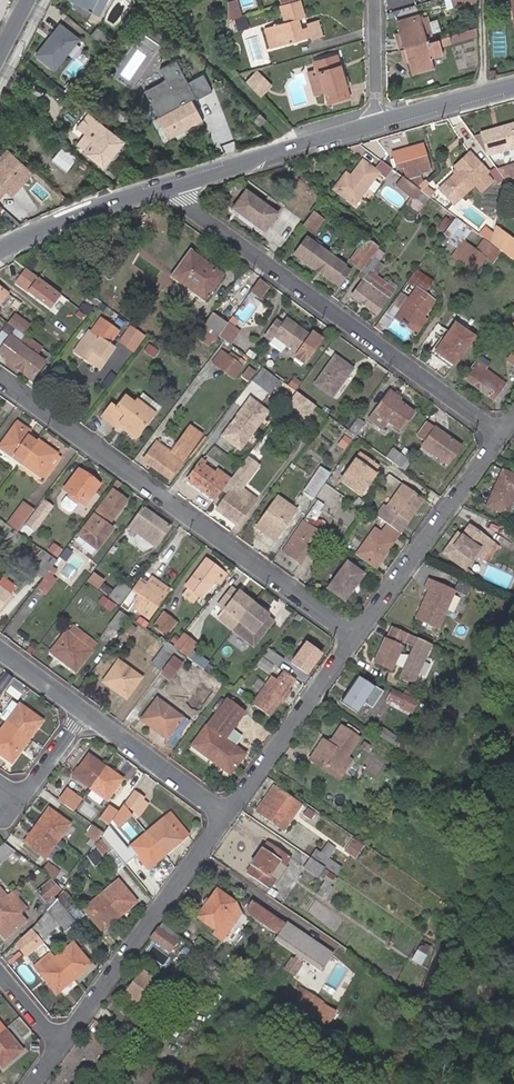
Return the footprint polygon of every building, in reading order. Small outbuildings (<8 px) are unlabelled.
[(80,5),(76,12),(89,18),(98,0),(69,0),(80,5)] [(237,0),(232,0),(228,1),(228,20),(241,16),(237,0)] [(298,0),(297,0),(281,5),(280,5),(285,22),(273,25),(278,46),(302,39),(299,29),(296,19),(303,18),(298,0)] [(477,0),(450,0),(452,8),(477,2),(477,0)] [(250,26),(247,17),(233,21),(236,30),(250,26)] [(398,24),(405,50),(427,44),(434,41),(427,18),(421,20),(420,18),(398,24)] [(309,30),(311,37),(311,39),(322,36),(317,21),(307,24),(308,26),(309,29),(309,30)] [(81,39),(61,23),(36,55),(55,71),(81,39)] [(308,26),(299,29),(302,39),(306,38),(303,31),(309,29),(308,26)] [(146,35),(161,47),(167,40),(152,27),(146,35)] [(96,28),(91,35),(100,43),(104,46),(110,39),(96,28)] [(473,30),(448,37),(450,43),(475,36),(473,30)] [(427,44),(405,50),(411,77),(433,71),(431,60),(443,56),(440,47),(450,43),(448,37),(434,41),(427,44)] [(316,96),(327,93),(329,103),(350,97),(347,87),(350,86),(347,76),(344,77),(337,55),(312,62),(314,70),(309,71),(316,96)] [(177,59),(160,68),(166,79),(144,90),(170,137),(202,120),(191,99),(196,97),(197,98),(213,90),(204,73),(188,81),(177,59)] [(259,69),(256,72),(266,82),(258,90),(263,95),(274,84),(259,69)] [(256,72),(248,81),(258,90),(266,82),(256,72)] [(125,142),(88,112),(75,128),(92,142),(84,152),(104,168),(125,142)] [(52,124),(39,114),(34,120),(47,131),(52,124)] [(260,114),(253,120),(259,127),(266,120),(260,114)] [(487,154),(513,147),(513,125),(482,134),(487,154)] [(487,154),(482,134),(475,136),(487,154)] [(4,189),(12,195),(31,173),(19,163),(25,157),(19,151),(17,149),(12,144),(0,158),(0,193),(4,189)] [(53,159),(68,170),(78,157),(63,146),(53,159)] [(425,151),(394,159),(397,171),(403,169),(405,177),(413,175),(414,181),(422,178),(421,173),(430,170),(425,151)] [(454,174),(438,189),(453,205),(474,185),(481,191),(492,181),(487,175),(488,173),(470,153),(454,168),(455,169),(451,172),(454,174)] [(355,204),(379,173),(362,160),(350,176),(345,172),(334,189),(355,204)] [(498,169),(513,166),(513,160),(495,165),(498,169)] [(503,176),(513,173),(513,166),(498,169),(503,176)] [(421,191),(419,189),(418,189),(402,176),(395,185),(414,200),(421,191)] [(427,195),(430,190),(427,187),(429,185),(424,181),(418,189),(419,189),(421,191),(427,195)] [(427,195),(431,198),(433,196),(436,191),(432,188),(430,190),(427,195)] [(414,200),(407,209),(417,216),(431,198),(427,195),(421,191),(414,200)] [(265,232),(278,215),(247,192),(234,209),(265,232)] [(433,196),(431,198),(433,201),(439,205),(441,203),(433,196)] [(417,216),(407,209),(404,213),(405,218),(409,221),(414,220),(417,216)] [(313,214),(304,227),(312,233),(321,220),(313,214)] [(442,233),(451,222),(445,218),(437,229),(442,233)] [(8,222),(13,227),(17,224),(11,219),(8,222)] [(458,249),(471,231),(457,220),(443,239),(458,249)] [(509,237),(494,226),(493,234),(491,244),(496,248),(499,250),(500,249),(509,237)] [(491,244),(493,234),(486,228),(480,236),(491,244)] [(477,236),(469,246),(476,251),(484,241),(477,236)] [(500,249),(512,258),(513,256),(513,241),(509,237),(500,249)] [(296,255),(333,283),(334,282),(339,286),(349,272),(344,268),(345,266),(308,238),(296,255)] [(366,245),(362,251),(353,263),(361,269),(377,247),(369,241),(366,245)] [(465,266),(471,257),(476,251),(469,246),(465,243),(454,257),(465,266)] [(499,253),(495,249),(486,261),(490,264),(499,253)] [(189,251),(165,283),(199,308),(223,276),(189,251)] [(373,257),(378,261),(383,254),(378,251),(373,257)] [(373,257),(363,271),(370,276),(373,271),(380,262),(378,261),(373,257)] [(476,274),(482,267),(475,261),(471,257),(465,266),(476,274)] [(373,271),(377,274),(383,265),(380,262),(373,271)] [(355,281),(361,285),(365,280),(371,285),(377,277),(379,275),(377,274),(373,271),(370,276),(363,271),(355,281)] [(417,272),(410,283),(417,288),(424,293),(432,282),(417,272)] [(248,290),(259,298),(269,284),(259,276),(248,290)] [(46,284),(37,277),(28,289),(37,295),(46,284)] [(365,280),(361,285),(352,297),(377,315),(390,298),(396,291),(377,277),(371,285),(365,280)] [(414,331),(423,317),(435,301),(424,293),(417,288),(401,310),(395,318),(414,331)] [(6,293),(0,300),(0,306),(1,306),(9,295),(6,293)] [(401,310),(408,300),(401,294),(393,304),(401,310)] [(201,323),(216,333),(224,322),(210,312),(201,323)] [(7,323),(21,334),(27,325),(12,315),(7,323)] [(102,316),(91,330),(90,329),(74,349),(82,355),(93,363),(95,361),(101,365),(105,360),(117,344),(111,339),(119,329),(102,316)] [(383,317),(378,324),(384,329),(389,322),(383,317)] [(428,321),(423,317),(414,331),(418,334),(428,321)] [(280,349),(283,344),(296,354),(292,358),(301,365),(320,340),(311,333),(309,337),(285,319),(280,325),(275,321),(263,336),(280,349)] [(224,322),(216,333),(228,343),(237,330),(225,320),(224,322)] [(456,366),(475,338),(457,325),(438,353),(456,366)] [(133,351),(144,336),(131,326),(120,341),(133,351)] [(34,353),(19,342),(10,335),(0,349),(0,353),(8,358),(6,361),(30,378),(43,360),(34,353)] [(34,353),(39,347),(24,336),(19,342),(34,353)] [(221,370),(230,357),(219,349),(210,362),(221,370)] [(333,356),(312,383),(328,395),(349,368),(333,356)] [(233,378),(242,366),(230,357),(221,370),(233,378)] [(465,379),(477,388),(484,379),(480,376),(485,368),(487,370),(491,364),(481,357),(465,379)] [(239,376),(246,380),(253,370),(247,366),(239,376)] [(276,379),(259,366),(250,377),(267,391),(276,379)] [(484,379),(477,388),(495,400),(506,384),(487,370),(485,368),(480,376),(484,379)] [(155,378),(166,386),(172,378),(161,370),(155,378)] [(298,391),(288,405),(308,419),(318,405),(298,391)] [(389,391),(387,394),(374,412),(399,430),(412,412),(396,400),(398,398),(389,391)] [(118,421),(135,433),(151,411),(133,398),(130,402),(122,395),(112,407),(108,404),(99,416),(114,426),(116,423),(118,421)] [(219,435),(237,448),(266,411),(248,397),(219,435)] [(133,436),(135,433),(118,421),(116,423),(133,436)] [(459,446),(426,422),(417,436),(425,441),(422,446),(419,450),(431,458),(444,467),(447,463),(459,446)] [(191,426),(171,452),(157,441),(144,459),(171,479),(203,435),(191,426)] [(3,450),(21,463),(37,440),(19,427),(3,450)] [(37,440),(21,463),(39,476),(56,454),(37,440)] [(394,461),(399,454),(393,449),(387,457),(386,458),(393,463),(394,461)] [(358,453),(338,481),(360,498),(380,469),(358,453)] [(406,459),(399,454),(394,461),(393,463),(400,468),(401,466),(402,465),(406,459)] [(218,475),(203,464),(204,462),(202,461),(187,481),(213,499),(218,492),(218,491),(226,480),(220,476),(221,474),(219,473),(218,475)] [(245,475),(235,468),(218,491),(218,492),(223,495),(215,507),(235,522),(249,502),(234,491),(245,475)] [(502,469),(486,506),(513,517),(513,515),(513,474),(502,469)] [(83,505),(98,484),(78,470),(63,490),(68,494),(67,499),(73,504),(79,501),(83,505)] [(314,481),(303,496),(312,503),(331,477),(322,470),(314,481)] [(386,524),(400,534),(424,500),(402,484),(386,506),(383,504),(374,516),(386,524)] [(78,536),(96,549),(111,529),(107,526),(109,523),(125,499),(115,492),(113,495),(110,493),(99,508),(78,536)] [(275,498),(253,527),(272,541),(273,542),(295,512),(275,497),(275,498)] [(33,531),(50,506),(43,501),(25,525),(33,531)] [(20,523),(28,511),(21,506),(13,518),(20,523)] [(128,526),(154,544),(166,526),(141,508),(128,526)] [(297,563),(324,526),(310,515),(282,553),(297,563)] [(383,528),(397,538),(400,534),(386,524),(383,528)] [(457,532),(442,553),(465,570),(466,568),(476,574),(483,563),(482,561),(495,544),(469,525),(462,535),(457,532)] [(381,559),(397,538),(383,528),(379,534),(374,530),(355,555),(375,571),(382,561),(381,559)] [(58,557),(64,548),(54,542),(48,551),(58,557)] [(57,560),(48,553),(36,570),(45,576),(57,560)] [(221,583),(227,575),(206,559),(186,586),(188,588),(183,595),(194,602),(199,595),(200,596),(214,578),(221,583)] [(343,603),(362,576),(345,564),(326,590),(343,603)] [(88,580),(97,587),(102,580),(103,579),(94,573),(88,580)] [(17,586),(3,576),(0,581),(0,609),(17,586)] [(119,606),(127,611),(130,607),(146,618),(151,611),(153,613),(160,604),(170,589),(152,576),(146,585),(139,579),(119,606)] [(97,587),(110,596),(114,589),(102,580),(97,587)] [(439,629),(455,591),(428,580),(424,589),(428,591),(415,618),(439,629)] [(114,589),(110,596),(119,603),(129,589),(120,582),(115,588),(114,589)] [(237,623),(251,604),(234,591),(233,592),(229,589),(219,602),(223,605),(220,610),(237,623)] [(266,616),(251,604),(237,623),(253,635),(256,629),(260,632),(269,619),(266,616)] [(118,629),(128,615),(118,608),(108,622),(118,629)] [(156,623),(169,631),(177,620),(165,612),(156,623)] [(97,642),(71,623),(50,652),(75,671),(97,642)] [(426,657),(432,647),(420,641),(411,636),(410,636),(391,626),(373,663),(390,671),(394,663),(397,658),(399,655),(404,644),(414,649),(410,657),(407,663),(404,668),(400,676),(399,678),(412,685),(426,657)] [(175,646),(189,656),(199,642),(185,632),(175,646)] [(175,650),(177,648),(174,646),(167,641),(162,648),(152,663),(161,670),(172,655),(175,650)] [(297,657),(311,667),(320,654),(307,644),(297,657)] [(268,647),(262,655),(278,667),(284,658),(268,647)] [(185,657),(175,650),(172,655),(181,662),(185,657)] [(181,662),(172,655),(161,670),(170,677),(181,662)] [(397,658),(394,663),(404,668),(407,663),(410,657),(399,655),(397,658)] [(103,681),(125,698),(140,677),(118,660),(103,681)] [(13,676),(4,670),(0,677),(0,695),(13,676)] [(287,690),(295,679),(283,670),(276,680),(271,676),(252,703),(268,715),(279,701),(282,703),(290,691),(287,690)] [(359,679),(341,704),(356,715),(362,707),(370,712),(382,695),(375,690),(374,691),(359,679)] [(388,703),(403,711),(404,709),(404,708),(407,701),(408,700),(392,692),(388,703)] [(141,720),(167,740),(182,718),(157,700),(141,720)] [(191,748),(229,776),(244,755),(233,747),(238,741),(237,735),(231,731),(245,713),(227,700),(191,748)] [(6,721),(28,738),(42,719),(19,703),(6,721)] [(28,738),(6,721),(0,729),(0,753),(11,761),(28,738)] [(345,759),(358,740),(340,728),(328,745),(322,741),(308,762),(339,782),(343,775),(341,774),(350,761),(345,759)] [(89,788),(104,767),(87,755),(77,769),(74,767),(62,783),(73,791),(81,781),(89,788)] [(121,779),(104,767),(89,788),(106,800),(121,779)] [(271,787),(254,811),(272,823),(276,817),(283,821),(294,806),(288,801),(289,799),(271,787)] [(143,797),(133,790),(123,804),(133,811),(143,797)] [(64,804),(73,811),(81,799),(72,792),(64,804)] [(99,819),(108,825),(117,812),(109,805),(99,819)] [(37,825),(57,840),(69,823),(49,808),(37,825)] [(163,818),(181,839),(186,834),(186,833),(169,813),(163,818)] [(121,827),(130,837),(142,825),(133,815),(121,827)] [(146,833),(163,853),(181,839),(163,818),(146,833)] [(100,836),(101,835),(102,832),(91,824),(84,833),(96,842),(100,836)] [(45,856),(57,840),(37,825),(25,842),(45,856)] [(101,835),(112,849),(121,842),(108,825),(102,832),(101,835)] [(147,867),(163,853),(146,833),(130,846),(147,867)] [(110,850),(100,836),(96,842),(94,844),(104,856),(110,850)] [(260,847),(250,861),(252,862),(246,870),(268,887),(274,878),(276,880),(287,865),(284,862),(288,856),(267,841),(262,848),(260,847)] [(14,850),(4,842),(0,846),(0,861),(14,850)] [(305,857),(319,868),(332,851),(326,847),(318,856),(310,850),(305,857)] [(312,877),(319,868),(305,857),(298,867),(312,877)] [(42,870),(54,879),(60,871),(48,862),(42,870)] [(100,894),(118,916),(135,902),(117,879),(100,894)] [(64,890),(55,898),(66,912),(75,904),(64,890)] [(216,890),(196,919),(214,931),(224,917),(231,922),(230,925),(233,927),(241,915),(233,905),(235,903),(216,890)] [(101,930),(118,916),(100,894),(83,908),(101,930)] [(0,900),(0,930),(20,913),(6,896),(0,900)] [(62,931),(74,921),(66,912),(55,898),(45,911),(62,931)] [(248,917),(277,938),(284,928),(250,904),(245,911),(248,917)] [(277,938),(273,943),(319,977),(330,959),(286,926),(284,928),(277,938)] [(41,940),(32,929),(14,945),(22,956),(41,940)] [(157,929),(150,938),(169,951),(175,942),(157,929)] [(55,957),(73,978),(90,964),(72,942),(55,957)] [(44,966),(46,964),(53,959),(48,953),(39,960),(44,966)] [(56,992),(73,978),(55,957),(53,959),(46,964),(44,966),(38,970),(56,992)] [(144,1010),(162,986),(142,971),(124,996),(144,1010)] [(285,1006),(310,1025),(322,1009),(296,990),(285,1006)] [(0,1032),(0,1067),(1,1069),(21,1052),(3,1030),(0,1032)]
